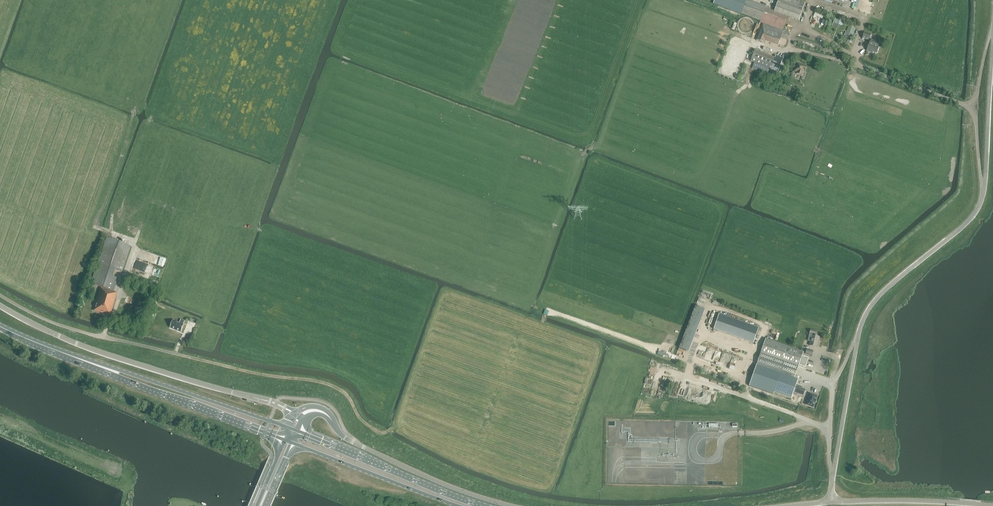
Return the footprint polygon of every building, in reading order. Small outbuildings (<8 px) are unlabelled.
[(747,0),(714,0),(713,5),(760,21),(765,8),(765,6),(747,0)] [(787,16),(799,20),(805,2),(800,0),(778,0),(774,11),(787,16)] [(760,22),(762,23),(782,30),(787,16),(774,11),(765,8),(760,21),(760,22)] [(755,25),(755,23),(754,22),(753,20),(753,19),(751,18),(750,17),(749,17),(747,17),(745,17),(743,17),(742,18),(740,19),(739,20),(738,22),(738,23),(738,25),(738,27),(738,28),(739,29),(740,31),(741,32),(742,33),(744,33),(746,34),(748,33),(749,33),(750,33),(752,31),(753,30),(754,28),(755,27),(755,25)] [(762,23),(760,30),(756,41),(764,43),(765,40),(779,44),(781,38),(783,31),(782,30),(762,23)] [(845,36),(852,39),(855,29),(848,26),(845,36)] [(862,38),(869,40),(871,34),(864,32),(862,38)] [(869,52),(869,51),(876,53),(879,46),(880,42),(876,41),(874,45),(869,44),(867,51),(869,52)] [(752,69),(769,75),(776,58),(755,50),(750,61),(754,63),(752,69)] [(796,74),(802,76),(804,72),(805,73),(807,66),(797,63),(794,71),(797,72),(796,74)] [(101,287),(94,310),(106,314),(106,313),(110,314),(117,292),(114,291),(118,278),(113,276),(115,269),(122,271),(131,246),(107,237),(91,283),(101,287)] [(133,312),(143,315),(147,304),(138,300),(133,312)] [(714,329),(753,343),(759,328),(719,314),(714,329)] [(170,328),(181,332),(184,324),(183,324),(185,321),(181,320),(180,323),(173,320),(173,321),(172,321),(171,323),(172,324),(170,328)] [(818,341),(819,337),(815,336),(816,335),(817,332),(810,330),(808,338),(811,338),(810,342),(810,346),(817,347),(816,347),(818,341)] [(807,363),(808,361),(809,358),(802,356),(803,352),(766,339),(753,375),(749,386),(773,395),(774,392),(791,399),(799,376),(795,375),(799,366),(805,368),(807,363),(808,364),(808,363),(807,363)] [(796,386),(794,392),(801,394),(802,392),(804,393),(806,390),(796,386)] [(809,393),(805,404),(813,407),(814,407),(815,403),(816,403),(816,401),(818,396),(817,396),(809,393)]
